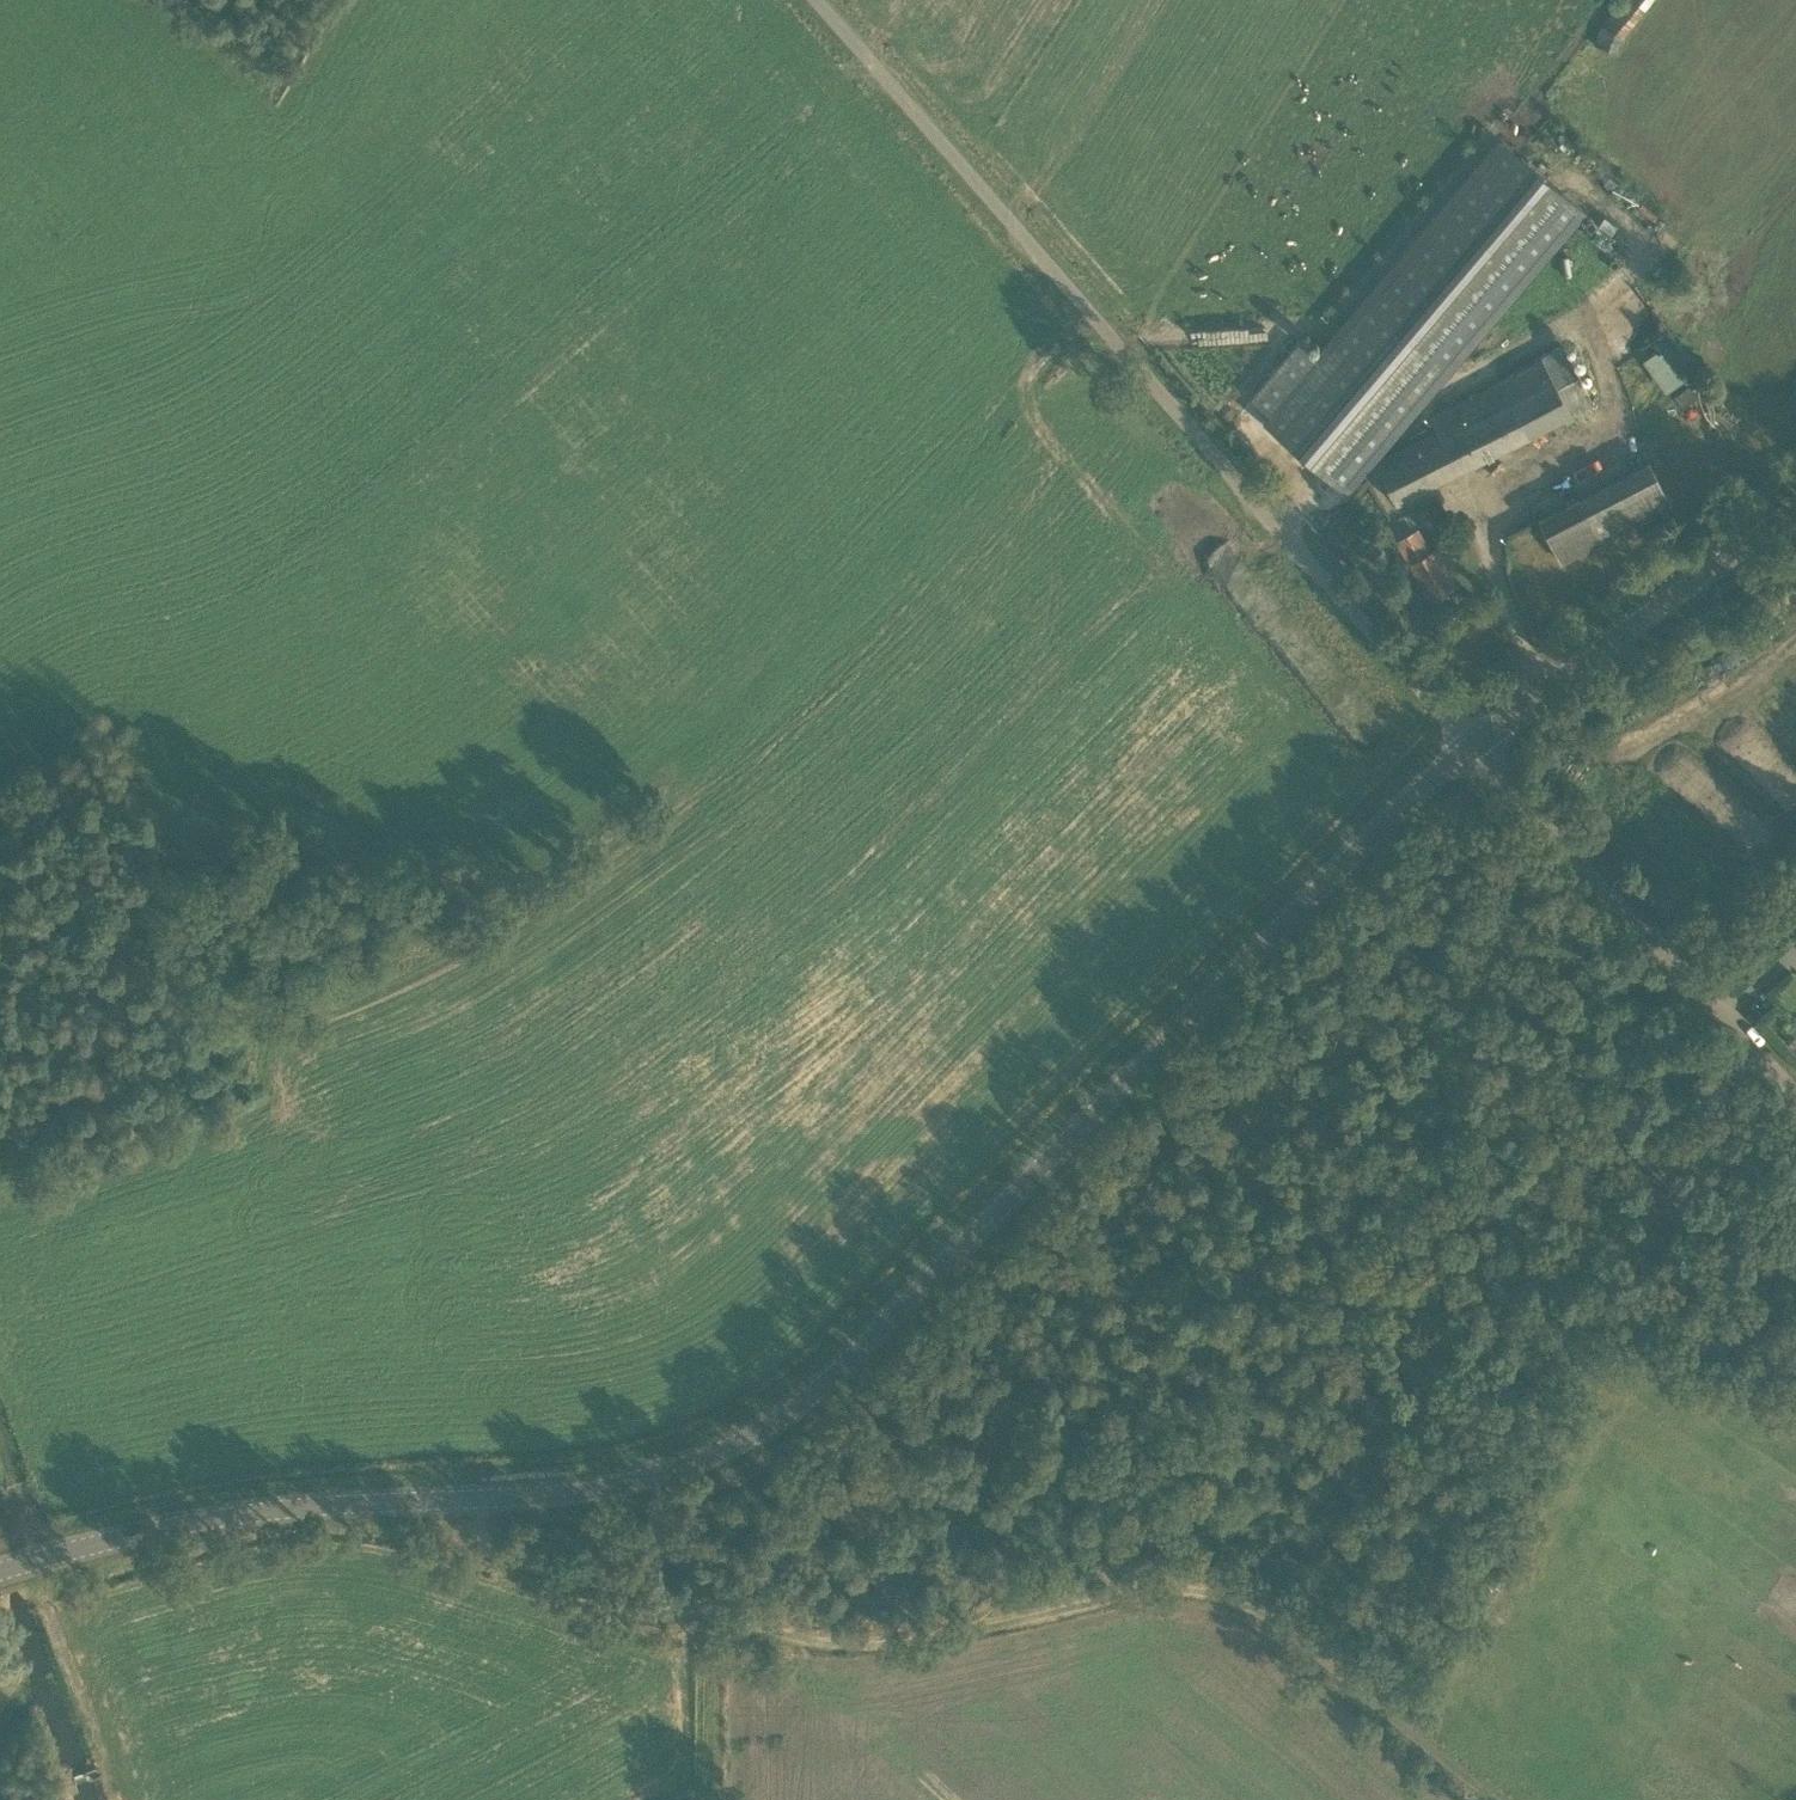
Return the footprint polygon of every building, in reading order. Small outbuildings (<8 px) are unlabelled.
[(1345,489),(1583,208),(1502,140),(1317,358),(1298,342),(1251,398),(1270,414),(1264,421),(1345,489)] [(1668,327),(1650,340),(1656,347),(1640,359),(1665,391),(1698,366),(1668,327)] [(1562,343),(1531,360),(1428,416),(1435,429),(1375,462),(1396,504),(1591,397),(1562,343)] [(1648,460),(1576,498),(1539,518),(1562,562),(1671,505),(1648,460)] [(1430,600),(1451,589),(1458,585),(1444,560),(1454,555),(1446,541),(1431,550),(1418,528),(1396,540),(1430,600)]
